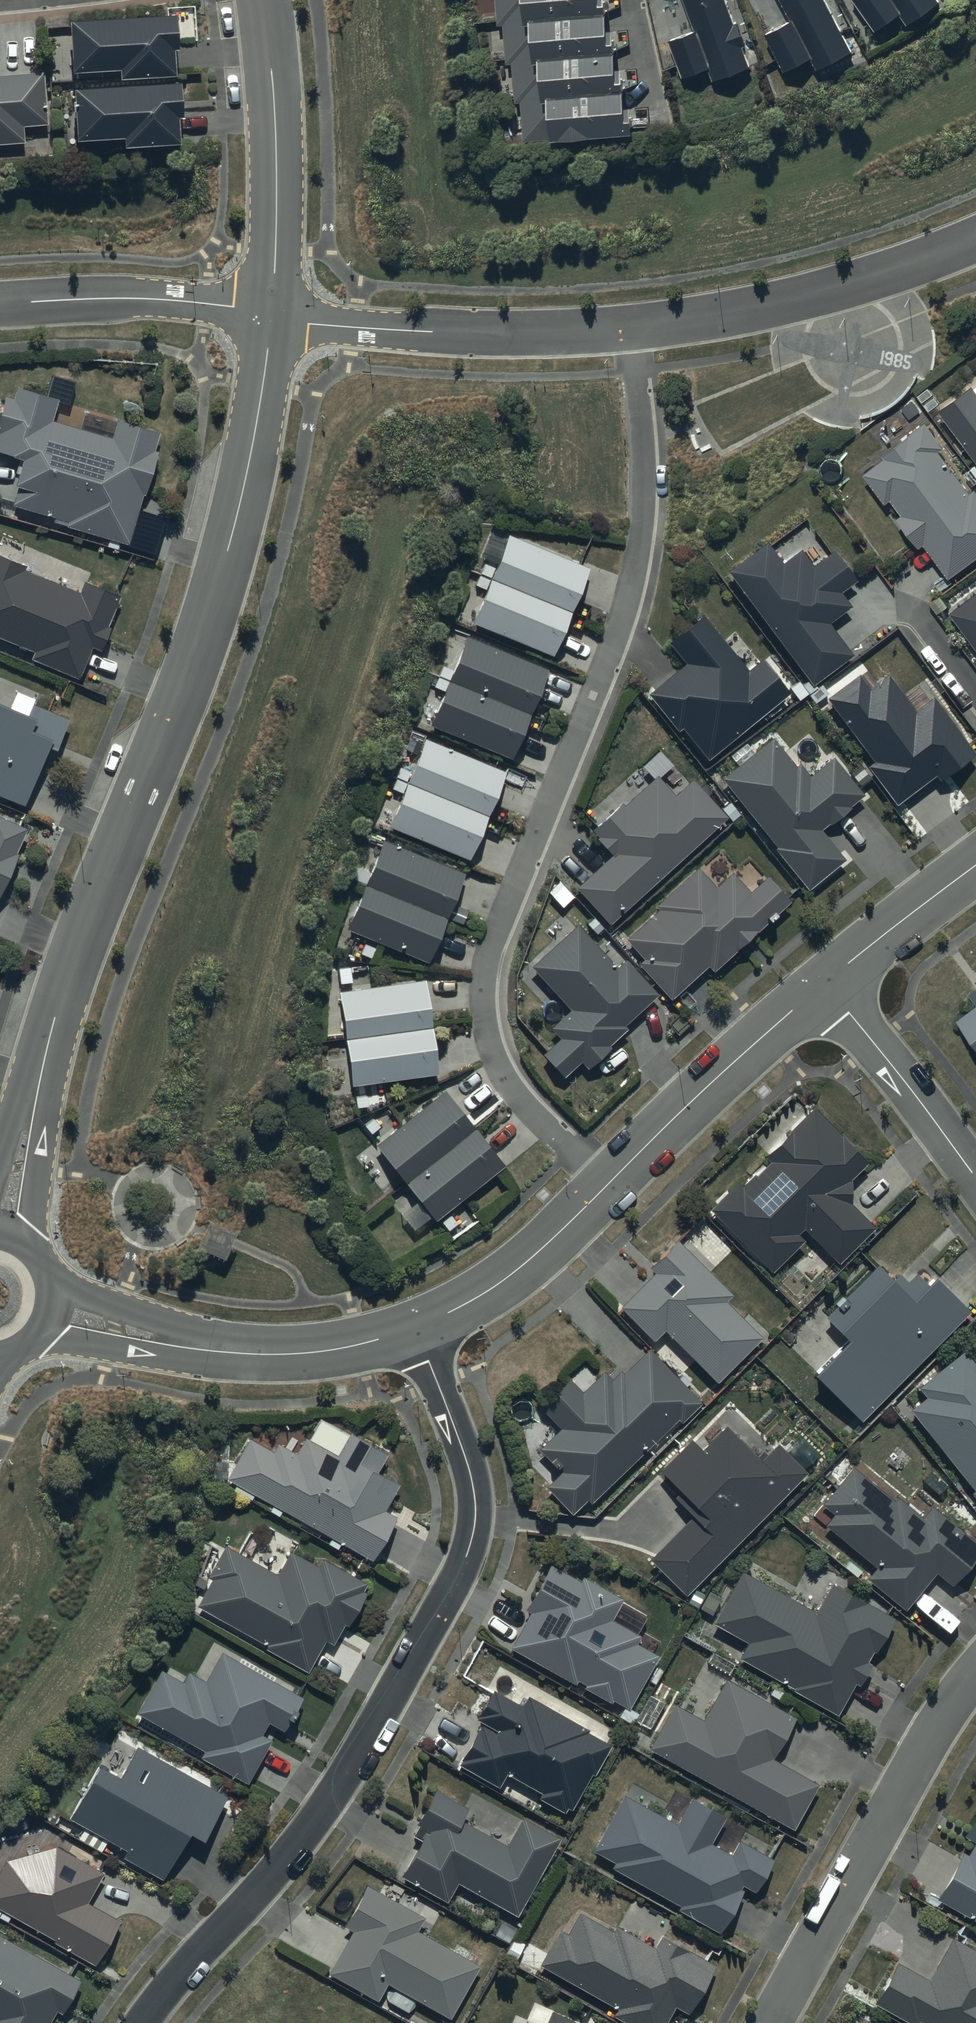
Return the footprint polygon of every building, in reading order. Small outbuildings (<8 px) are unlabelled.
[(497,19),(503,18),(506,57),(511,57),(514,96),(521,96),(523,134),(557,132),(556,127),(633,122),(632,107),(627,107),(625,67),(618,67),(615,29),(609,29),(608,0),(496,0),(497,19)] [(696,32),(670,41),(683,77),(711,67),(716,79),(750,66),(744,49),(750,47),(741,23),(735,25),(726,0),(685,0),(696,32)] [(790,20),(766,32),(785,71),(814,57),(819,68),(852,52),(826,0),(780,0),(790,20)] [(876,34),(901,16),(907,25),(938,3),(936,0),(853,0),(876,34)] [(171,7),(64,13),(67,65),(116,63),(117,71),(171,68),(169,42),(173,42),(171,7)] [(24,137),(23,123),(46,121),(42,68),(0,71),(0,139),(24,137)] [(177,72),(70,77),(72,130),(122,127),(122,134),(178,132),(176,104),(179,104),(177,72)] [(940,404),(975,454),(975,384),(973,380),(940,404)] [(3,392),(0,404),(0,445),(20,451),(13,478),(17,479),(11,500),(66,514),(64,522),(127,539),(140,488),(148,490),(159,448),(154,446),(159,426),(116,415),(112,433),(51,417),(57,394),(14,382),(11,394),(3,392)] [(865,469),(887,498),(891,495),(901,509),(896,512),(920,544),(925,540),(949,573),(975,553),(975,483),(970,487),(940,447),(945,443),(927,417),(882,450),(885,454),(865,469)] [(479,570),(570,606),(589,563),(508,529),(505,536),(491,530),(480,557),(484,559),(479,570)] [(767,537),(727,566),(813,682),(854,651),(829,618),(851,602),(841,588),(857,576),(834,545),(813,560),(801,545),(782,558),(767,537)] [(34,646),(31,655),(78,674),(91,642),(99,646),(109,623),(107,622),(119,592),(84,576),(79,588),(23,565),(25,561),(0,551),(0,632),(34,646)] [(570,606),(479,570),(474,582),(483,586),(470,618),(551,652),(570,606)] [(951,609),(975,643),(975,590),(951,609)] [(686,660),(649,689),(677,725),(682,721),(707,754),(790,690),(762,654),(748,665),(704,608),(668,636),(686,660)] [(437,672),(529,708),(547,664),(467,631),(453,665),(442,660),(437,672)] [(858,669),(826,691),(871,756),(866,759),(894,798),(936,769),(940,774),(975,749),(934,690),(914,705),(889,669),(868,684),(858,669)] [(529,708),(437,672),(433,682),(443,687),(429,721),(510,754),(529,708)] [(32,700),(29,708),(0,696),(0,790),(21,799),(47,739),(55,743),(67,715),(32,700)] [(395,773),(488,810),(506,766),(423,733),(409,768),(399,763),(395,773)] [(773,733),(722,773),(779,844),(776,846),(808,885),(845,855),(821,825),(866,790),(834,751),(809,771),(800,760),(797,763),(773,733)] [(610,849),(574,881),(607,920),(727,812),(692,774),(673,791),(656,772),(625,800),(622,797),(593,823),(599,830),(595,833),(610,849)] [(488,810),(395,773),(389,786),(401,791),(388,822),(469,855),(488,810)] [(17,850),(15,849),(26,823),(0,812),(0,889),(17,850)] [(364,880),(364,879),(445,913),(463,869),(383,835),(369,868),(356,862),(350,874),(364,880)] [(643,953),(637,958),(670,995),(707,961),(711,965),(790,894),(769,871),(750,888),(732,868),(715,883),(697,862),(655,900),(658,903),(625,933),(643,953)] [(445,913),(364,879),(364,880),(345,924),(365,932),(358,949),(371,955),(378,938),(426,958),(445,913)] [(579,920),(531,961),(569,1005),(549,1022),(558,1032),(541,1047),(562,1071),(579,1057),(584,1063),(609,1041),(607,1039),(627,1023),(625,1020),(658,991),(627,954),(617,963),(579,920)] [(344,1033),(430,1020),(425,976),(339,987),(344,1033)] [(958,1015),(975,1040),(975,1001),(958,1015)] [(430,1020),(344,1033),(350,1080),(437,1069),(430,1020)] [(404,1177),(474,1122),(444,1085),(375,1140),(404,1177)] [(737,1176),(710,1204),(771,1266),(803,1234),(798,1229),(803,1224),(836,1258),(874,1221),(850,1197),(849,1175),(867,1157),(814,1100),(764,1150),(769,1156),(743,1182),(737,1176)] [(474,1122),(404,1177),(435,1216),(505,1161),(474,1122)] [(654,1268),(620,1300),(654,1335),(664,1325),(715,1377),(760,1333),(726,1298),(732,1291),(676,1234),(647,1261),(654,1268)] [(876,1258),(873,1261),(823,1311),(837,1325),(839,1323),(847,1330),(812,1365),(861,1414),(969,1306),(933,1270),(926,1276),(917,1267),(908,1276),(900,1268),(893,1275),(876,1258)] [(569,1374),(539,1403),(559,1425),(538,1443),(559,1467),(544,1480),(570,1509),(586,1495),(589,1498),(677,1414),(681,1419),(703,1399),(649,1342),(624,1367),(620,1363),(610,1372),(604,1365),(581,1387),(569,1374)] [(910,1405),(974,1487),(970,1490),(975,1497),(975,1361),(964,1345),(918,1381),(926,1392),(910,1405)] [(700,1443),(690,1432),(659,1465),(663,1469),(657,1476),(693,1510),(650,1554),(686,1590),(806,1467),(776,1438),(761,1454),(724,1418),(700,1443)] [(249,1434),(226,1473),(372,1556),(396,1514),(384,1507),(399,1480),(377,1468),(387,1449),(348,1427),(335,1449),(305,1432),(295,1448),(279,1438),(274,1448),(249,1434)] [(852,1464),(821,1500),(823,1502),(813,1514),(875,1564),(866,1574),(905,1606),(936,1567),(951,1579),(975,1548),(975,1535),(932,1500),(923,1511),(899,1491),(894,1498),(852,1464)] [(212,1574),(197,1601),(266,1639),(263,1644),(307,1668),(325,1636),(332,1640),(345,1618),(349,1620),(365,1591),(360,1588),(365,1579),(322,1555),(319,1561),(291,1545),(277,1570),(225,1541),(208,1573),(212,1574)] [(580,1576),(549,1560),(525,1605),(529,1607),(509,1645),(574,1679),(577,1675),(584,1679),(582,1683),(612,1698),(613,1696),(623,1702),(616,1714),(631,1722),(637,1710),(629,1705),(658,1651),(636,1640),(641,1631),(612,1615),(624,1593),(582,1572),(580,1576)] [(742,1565),(712,1618),(747,1639),(738,1654),(836,1710),(854,1677),(859,1680),(871,1658),(864,1655),(870,1645),(876,1648),(896,1613),(831,1576),(814,1605),(742,1565)] [(136,1707),(202,1744),(197,1752),(245,1779),(271,1734),(261,1729),(267,1718),(284,1728),(304,1693),(220,1646),(203,1677),(187,1668),(182,1677),(160,1665),(136,1707)] [(675,1698),(649,1744),(793,1825),(818,1779),(771,1753),(794,1711),(726,1673),(704,1714),(675,1698)] [(589,1724),(527,1691),(522,1701),(491,1684),(474,1715),(480,1717),(457,1760),(498,1782),(505,1769),(541,1789),(538,1792),(564,1806),(567,1801),(571,1803),(590,1769),(593,1771),(610,1739),(587,1726),(589,1724)] [(120,1770),(98,1758),(69,1815),(84,1823),(78,1835),(100,1847),(106,1835),(124,1844),(120,1853),(162,1875),(188,1823),(204,1832),(225,1790),(136,1741),(120,1770)] [(418,1835),(399,1870),(446,1896),(456,1877),(516,1911),(559,1833),(520,1811),(506,1838),(460,1813),(466,1803),(434,1785),(409,1830),(418,1835)] [(727,1819),(692,1800),(678,1825),(625,1796),(594,1852),(615,1863),(612,1868),(682,1907),(680,1911),(721,1933),(746,1887),(757,1893),(775,1861),(740,1841),(732,1856),(712,1845),(727,1819)] [(934,1893),(975,1917),(975,1806),(962,1831),(975,1838),(968,1850),(961,1846),(934,1893)] [(0,1867),(0,1904),(55,1935),(53,1939),(94,1962),(120,1917),(87,1898),(104,1869),(56,1842),(6,1856),(0,1867)] [(424,1911),(365,1879),(342,1921),(352,1927),(329,1969),(378,1996),(387,1979),(449,2014),(479,1960),(416,1925),(424,1911)] [(540,1961),(614,2004),(611,2010),(633,2022),(663,2022),(675,2001),(687,2009),(715,1961),(661,1929),(654,1942),(617,1920),(613,1927),(578,1907),(566,1927),(559,1923),(543,1951),(512,1933),(500,1952),(534,1972),(540,1961)] [(0,1930),(0,2022),(46,2022),(56,2005),(61,2008),(80,1975),(0,1930)] [(875,1999),(915,2020),(918,2016),(930,2022),(975,2022),(975,1948),(951,1934),(929,1975),(897,1957),(875,1999)] [(550,2005),(547,2013),(534,2007),(528,2021),(533,2022),(589,2022),(550,2005)]
